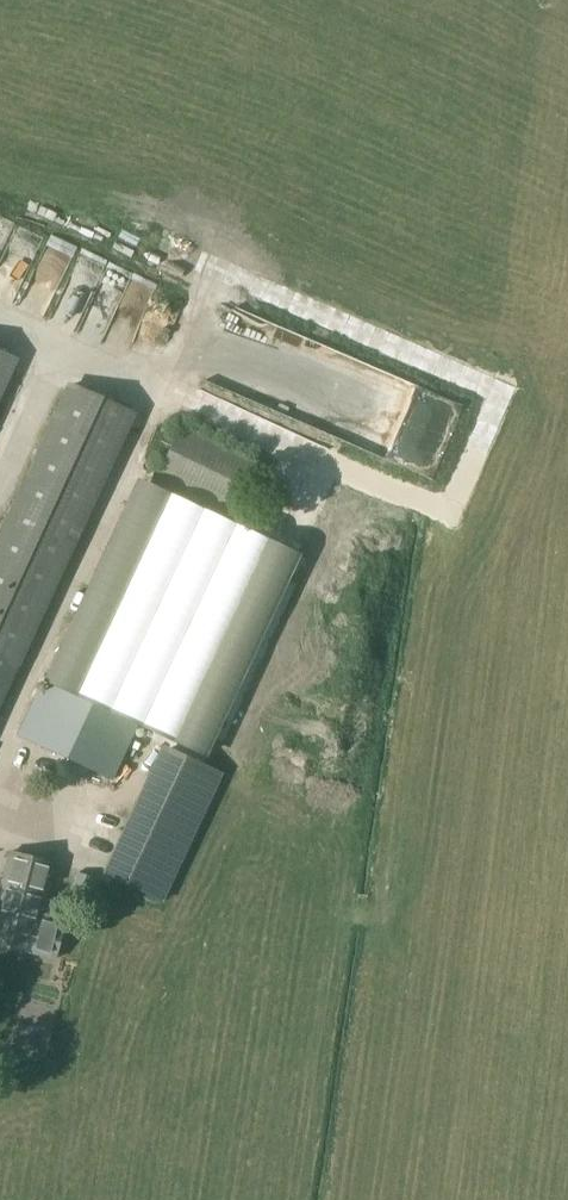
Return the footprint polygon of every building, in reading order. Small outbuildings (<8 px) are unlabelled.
[(33,256),(62,267),(71,246),(42,235),(33,256)] [(139,311),(148,287),(123,278),(126,271),(101,262),(97,272),(121,282),(114,301),(139,311)] [(212,350),(206,364),(317,411),(321,401),(339,358),(308,345),(294,348),(293,342),(275,334),(272,316),(261,340),(212,350)] [(14,359),(0,353),(0,390),(14,359)] [(130,413),(70,386),(0,539),(0,696),(130,413)] [(262,463),(181,425),(155,479),(236,517),(262,463)] [(36,701),(18,737),(113,781),(234,525),(183,501),(161,550),(119,531),(39,702),(36,701)] [(109,876),(117,880),(162,901),(197,825),(144,801),(142,806),(136,818),(125,841),(114,866),(109,876)] [(55,865),(8,853),(0,885),(0,903),(1,903),(0,908),(0,947),(28,954),(28,953),(54,959),(62,927),(50,924),(53,912),(43,910),(55,865)]
